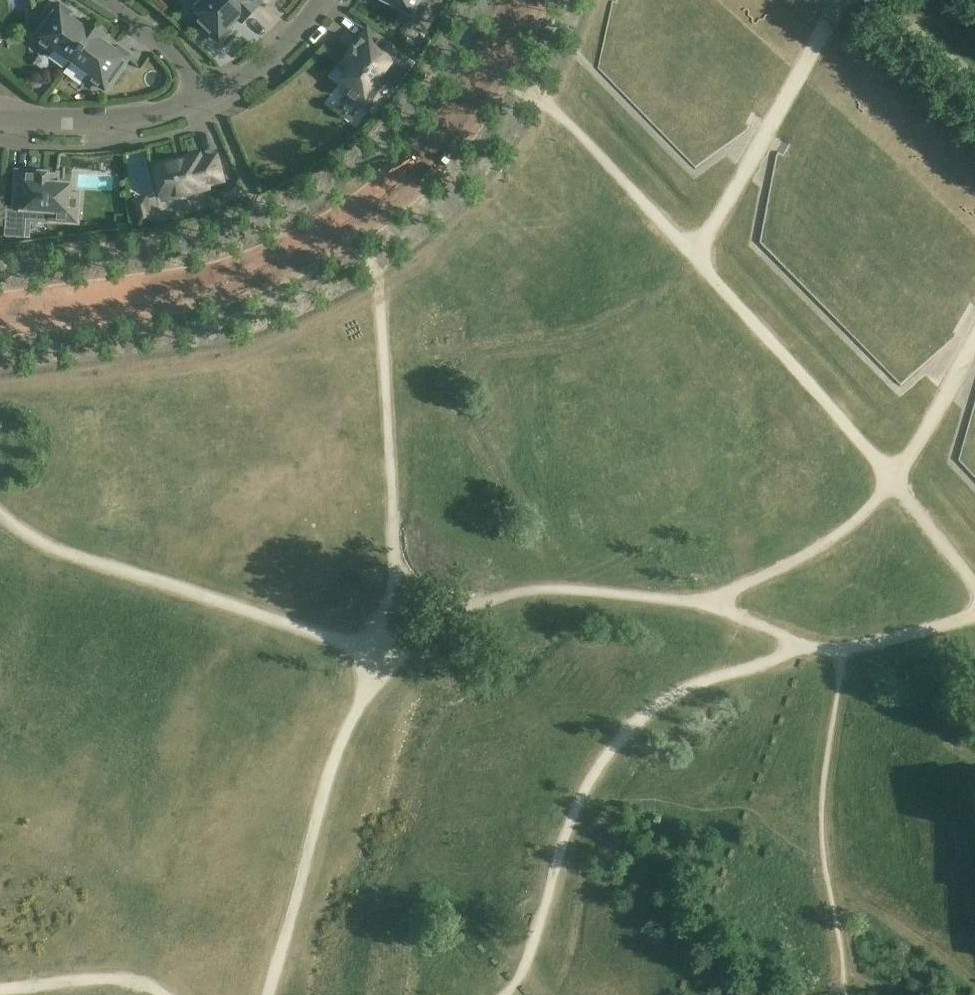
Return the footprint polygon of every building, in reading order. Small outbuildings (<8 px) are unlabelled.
[(241,0),(201,0),(190,12),(218,39),(218,38),(221,41),(232,30),(229,27),(238,18),(243,22),(253,12),(241,0)] [(253,12),(263,2),(261,0),(241,0),(253,12)] [(383,1),(383,0),(405,12),(403,16),(418,24),(428,4),(421,0),(382,0),(383,1)] [(54,47),(72,61),(97,27),(85,19),(82,24),(70,15),(72,12),(60,3),(35,38),(51,50),(54,47)] [(3,48),(15,37),(0,21),(0,45),(3,48)] [(108,35),(97,27),(72,61),(91,74),(89,77),(106,89),(131,55),(119,46),(117,49),(105,40),(108,35)] [(398,52),(369,30),(361,41),(360,40),(344,62),(352,67),(343,79),(350,83),(344,91),(368,109),(386,84),(378,78),(398,52)] [(163,199),(165,198),(208,188),(207,184),(223,180),(217,155),(201,159),(200,154),(155,166),(163,199)] [(7,205),(5,236),(21,237),(21,236),(25,237),(27,218),(47,219),(47,220),(49,220),(76,222),(78,222),(78,220),(80,195),(80,192),(78,192),(70,192),(71,184),(57,183),(58,173),(31,171),(31,172),(17,171),(15,206),(9,206),(9,205),(7,205)] [(230,200),(223,203),(224,203),(244,195),(239,182),(225,187),(230,200)]
